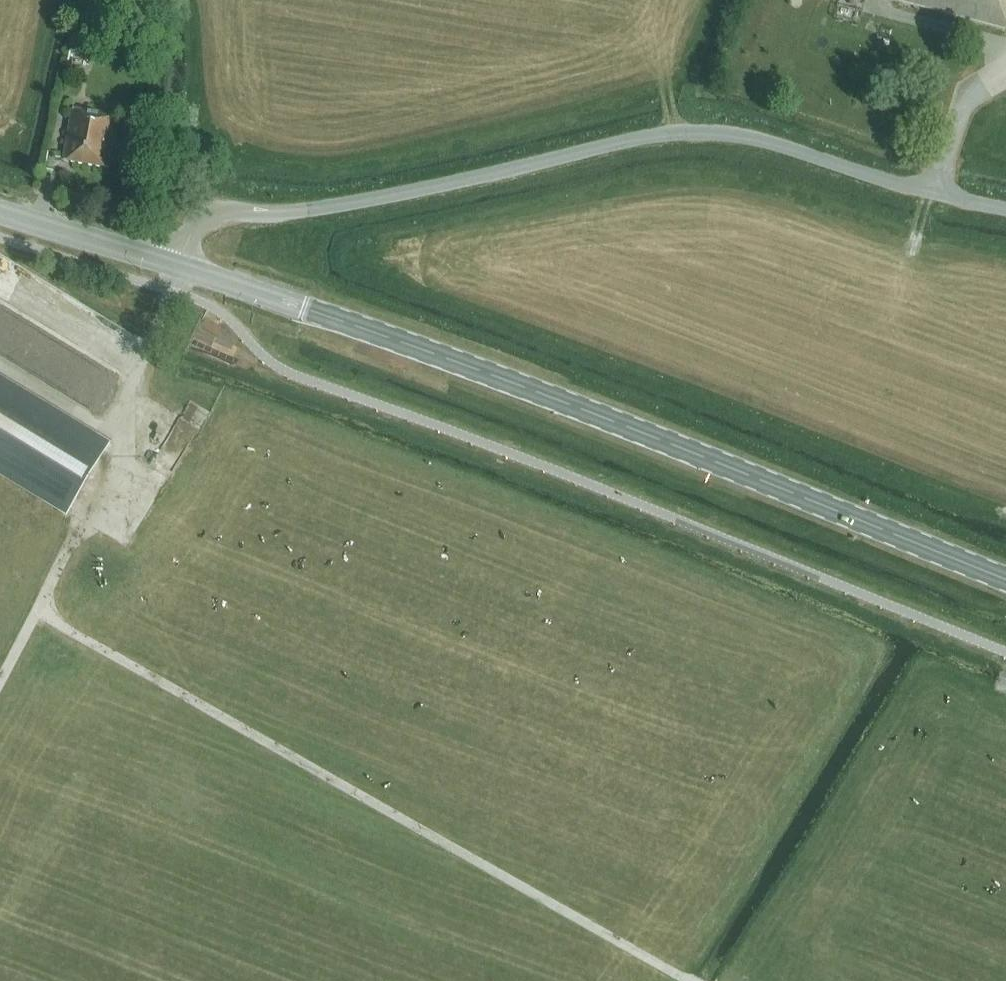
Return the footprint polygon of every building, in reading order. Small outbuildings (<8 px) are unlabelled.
[(1005,29),(1005,0),(895,0),(1005,29)] [(94,31),(74,27),(70,50),(89,54),(94,31)] [(86,113),(74,110),(64,161),(109,169),(113,150),(109,149),(111,138),(114,139),(119,116),(87,110),(86,113)] [(22,484),(69,513),(111,443),(0,376),(0,471),(22,484)] [(171,442),(186,410),(168,402),(153,434),(171,442)]
